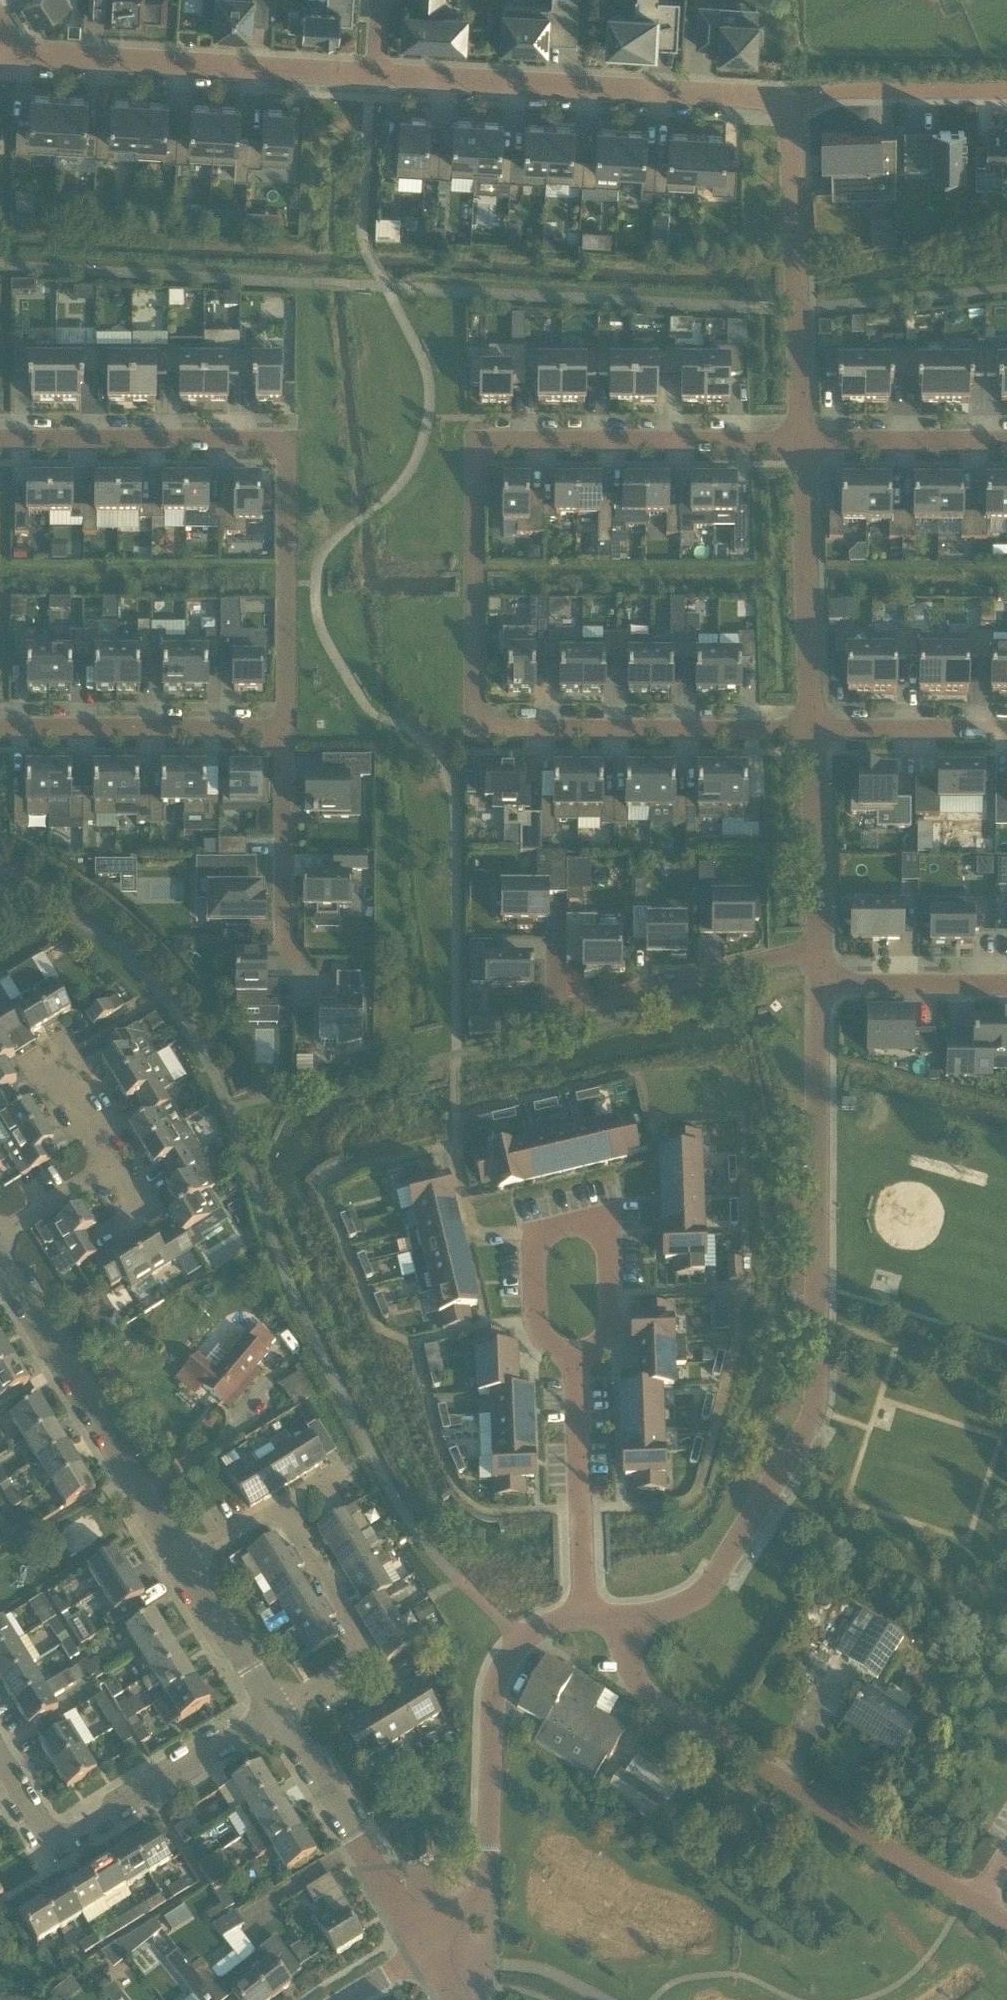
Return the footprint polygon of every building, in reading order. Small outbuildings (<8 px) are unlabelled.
[(23,2),(35,22),(46,15),(50,21),(67,10),(63,4),(69,0),(26,0),(23,2)] [(143,25),(145,26),(145,24),(145,20),(163,21),(165,21),(165,20),(166,0),(89,0),(88,15),(88,17),(90,17),(105,17),(104,22),(104,24),(106,23),(143,25)] [(202,14),(216,15),(215,34),(220,34),(220,38),(231,39),(231,35),(240,35),(240,32),(247,33),(247,36),(251,36),(251,23),(266,23),(267,0),(203,0),(202,14)] [(352,24),(354,0),(332,0),(331,10),(303,9),(303,13),(289,12),(288,30),(302,31),(302,35),(322,37),(322,40),(334,41),(334,37),(339,38),(340,23),(352,24)] [(442,47),(442,44),(463,45),(463,39),(466,40),(467,24),(464,24),(464,18),(434,16),(435,0),(414,0),(413,15),(405,14),(405,20),(402,20),(401,36),(404,36),(403,42),(422,43),(422,46),(442,47)] [(520,52),(521,45),(546,47),(547,43),(576,44),(578,0),(552,0),(551,7),(504,4),(501,51),(520,52)] [(612,15),(610,15),(608,50),(652,52),(653,47),(677,49),(680,1),(658,0),(658,2),(637,1),(637,0),(635,0),(634,17),(612,15)] [(722,7),(699,6),(697,46),(718,47),(718,58),(735,59),(734,64),(751,65),(751,60),(756,61),(757,41),(762,41),(763,26),(758,26),(758,23),(721,20),(722,7)] [(30,122),(17,121),(16,151),(30,152),(30,149),(56,150),(60,96),(32,95),(30,122)] [(88,98),(60,96),(56,150),(83,152),(83,155),(96,156),(98,130),(86,129),(88,98)] [(137,143),(139,101),(112,100),(110,131),(98,130),(96,156),(118,157),(119,142),(136,143),(137,143)] [(136,143),(135,155),(163,157),(163,160),(176,161),(178,135),(166,134),(167,103),(139,101),(137,143),(136,143)] [(190,135),(178,135),(176,161),(189,162),(189,158),(212,160),(215,106),(191,104),(190,135)] [(235,161),(235,164),(248,165),(250,139),(237,138),(239,107),(215,106),(212,160),(235,161)] [(262,140),(250,139),(248,165),(262,166),(262,163),(290,164),(291,136),(296,137),(295,139),(297,139),(299,107),(287,107),(287,110),(264,109),(262,140)] [(438,176),(440,150),(427,149),(429,118),(406,117),(406,114),(395,113),(393,145),(395,145),(395,142),(399,143),(397,174),(438,176)] [(452,151),(440,150),(438,176),(452,177),(452,174),(475,175),(478,121),(454,120),(452,151)] [(475,175),(498,176),(497,180),(511,180),(512,154),(500,154),(502,123),(478,121),(475,175)] [(524,155),(512,154),(511,180),(524,181),(524,166),(546,167),(547,167),(550,125),(526,124),(524,155)] [(572,158),(574,127),(550,125),(547,167),(546,167),(546,179),(570,181),(569,184),(582,185),(584,159),(572,158)] [(618,185),(619,172),(622,130),(598,128),(596,159),(584,159),(582,185),(595,185),(595,184),(618,185)] [(976,186),(1002,186),(1002,160),(1006,160),(1006,129),(988,129),(988,143),(976,143),(976,186)] [(644,162),(646,131),(622,130),(619,172),(642,173),(641,188),(654,189),(656,163),(644,162)] [(906,161),(943,161),(943,175),(947,175),(947,174),(964,174),(964,130),(940,130),(940,134),(906,134),(906,130),(904,130),(904,165),(906,165),(906,161)] [(695,188),(696,176),(695,176),(698,134),(670,132),(668,164),(656,163),(654,189),(667,190),(667,186),(695,188)] [(876,192),(896,191),(896,136),(850,137),(850,132),(822,133),(823,165),(831,165),(832,191),(845,191),(845,181),(875,180),(876,192)] [(724,167),(725,136),(698,134),(695,176),(696,176),(713,177),(712,192),(735,194),(736,168),(724,167)] [(15,214),(34,215),(35,196),(15,195),(15,214)] [(250,226),(279,227),(280,211),(250,210),(250,226)] [(872,246),(892,245),(892,216),(871,216),(872,246)] [(376,219),(375,237),(398,238),(399,225),(389,224),(389,219),(376,219)] [(434,225),(433,240),(444,241),(444,226),(434,225)] [(507,235),(506,245),(518,246),(519,236),(507,235)] [(542,238),(541,247),(553,248),(554,239),(542,238)] [(524,313),(511,314),(512,329),(524,329),(524,313)] [(726,321),(727,347),(747,347),(746,321),(726,321)] [(167,346),(167,334),(131,333),(131,345),(167,346)] [(56,348),(36,348),(15,348),(15,374),(28,374),(29,381),(33,385),(32,401),(56,401),(56,359),(56,348)] [(84,374),(96,374),(96,348),(56,348),(56,359),(56,401),(79,401),(80,385),(84,381),(84,374)] [(108,401),(132,401),(132,348),(96,348),(96,374),(109,374),(108,401)] [(156,374),(168,374),(168,348),(132,348),(132,401),(155,401),(156,374)] [(168,348),(168,374),(180,374),(180,401),(204,401),(204,359),(190,359),(188,348),(168,348)] [(227,401),(227,375),(240,375),(240,349),(204,348),(204,359),(204,401),(227,401)] [(240,349),(240,375),(252,375),(252,382),(256,386),(256,401),(285,401),(285,383),(281,383),(281,359),(262,359),(260,349),(240,349)] [(538,375),(538,402),(562,402),(562,359),(548,359),(546,349),(525,350),(525,375),(538,375)] [(585,375),(598,375),(598,349),(562,349),(562,359),(562,402),(585,402),(585,375)] [(610,402),(634,402),(634,360),(620,359),(618,349),(598,349),(598,375),(610,375),(610,402)] [(657,375),(670,375),(670,349),(650,349),(647,360),(634,360),(634,402),(657,402),(657,375)] [(682,402),(706,402),(706,349),(670,349),(670,375),(682,375),(682,402)] [(742,349),(706,349),(706,402),(729,402),(729,375),(742,375),(742,349)] [(525,387),(525,375),(525,350),(491,350),(491,366),(472,366),(470,366),(470,387),(472,387),(480,387),(480,403),(511,403),(511,387),(525,387)] [(825,350),(824,376),(838,376),(838,383),(842,387),(842,402),(865,402),(865,350),(825,350)] [(905,376),(905,350),(865,350),(865,402),(889,402),(889,387),(893,383),(893,376),(905,376)] [(922,402),(945,403),(944,360),(928,360),(925,350),(905,350),(905,376),(918,376),(918,383),(922,387),(922,402)] [(985,376),(985,350),(944,350),(944,360),(945,403),(969,403),(969,387),(973,383),(973,376),(985,376)] [(1006,403),(1006,350),(985,350),(985,376),(998,376),(998,383),(1002,387),(1002,403),(1006,403)] [(50,514),(50,478),(28,478),(28,506),(15,506),(15,534),(29,534),(29,514),(50,514)] [(71,520),(83,519),(83,507),(72,507),(72,478),(50,478),(50,514),(71,514),(71,520)] [(83,507),(83,519),(83,534),(97,534),(97,514),(118,514),(118,478),(96,478),(96,507),(83,507)] [(140,478),(118,478),(118,514),(139,514),(139,520),(152,520),(152,507),(140,507),(140,478)] [(164,507),(152,507),(152,520),(165,520),(165,514),(186,514),(186,478),(164,478),(164,507)] [(207,520),(220,520),(220,507),(208,507),(208,478),(186,478),(186,514),(207,514),(207,520)] [(220,507),(220,520),(220,534),(246,534),(246,523),(260,523),(260,509),(264,509),(264,493),(260,493),(260,478),(235,478),(235,507),(220,507)] [(504,479),(503,494),(500,494),(499,509),(503,509),(503,523),(517,523),(517,535),(543,535),(543,521),(543,507),(528,507),(528,479),(504,479)] [(543,507),(543,521),(557,521),(557,515),(577,515),(578,479),(556,479),(555,507),(543,507)] [(599,505),(600,479),(578,479),(577,515),(598,515),(598,546),(611,546),(612,506),(611,506),(599,505)] [(645,515),(646,479),(624,479),(623,495),(610,495),(610,497),(611,497),(611,506),(612,506),(611,546),(620,545),(625,546),(625,515),(645,515)] [(668,479),(646,479),(645,515),(666,515),(666,535),(680,535),(679,521),(679,508),(667,508),(668,479)] [(679,508),(679,521),(692,521),(692,515),(713,515),(714,479),(692,479),(691,508),(679,508)] [(714,479),(713,515),(734,515),(734,521),(734,552),(748,552),(748,508),(736,508),(735,479),(714,479)] [(866,522),(866,479),(842,479),(842,513),(829,513),(829,538),(843,538),(843,522),(866,522)] [(890,479),(866,479),(866,522),(889,522),(889,538),(902,539),(902,513),(890,513),(890,479)] [(902,513),(902,539),(915,539),(915,522),(938,522),(938,479),(914,479),(914,513),(902,513)] [(962,479),(938,479),(938,522),(961,522),(961,539),(974,539),(974,513),(962,513),(962,479)] [(986,479),(986,513),(974,513),(974,539),(987,539),(987,522),(1006,522),(1006,479),(986,479)] [(611,546),(611,563),(619,563),(620,563),(620,560),(620,545),(611,546)] [(67,546),(51,546),(51,559),(67,559),(67,546)] [(671,598),(671,632),(699,631),(699,614),(685,614),(685,598),(671,598)] [(853,599),(829,600),(830,620),(853,619),(853,599)] [(496,615),(501,610),(501,602),(489,602),(489,615),(496,615)] [(220,604),(220,632),(220,658),(220,662),(234,662),(234,690),(262,690),(262,671),(266,671),(266,648),(248,648),(248,641),(241,641),(238,603),(220,604)] [(535,660),(548,660),(548,634),(535,633),(535,629),(503,630),(503,648),(508,648),(508,675),(503,675),(503,688),(508,688),(508,692),(535,692),(535,660)] [(49,691),(50,650),(51,650),(51,638),(29,638),(29,632),(15,631),(15,658),(28,658),(28,691),(29,691),(49,690),(49,691)] [(50,690),(70,690),(70,691),(71,691),(72,658),(84,658),(84,632),(70,631),(70,650),(51,650),(50,650),(49,691),(50,691),(50,690)] [(117,691),(118,638),(97,638),(97,632),(84,632),(84,658),(96,658),(95,691),(97,691),(97,690),(117,690),(117,691)] [(140,658),(151,658),(152,632),(138,632),(138,638),(118,638),(117,691),(118,690),(138,690),(138,691),(139,691),(140,658)] [(163,658),(163,691),(165,691),(165,690),(185,690),(185,691),(185,649),(185,639),(165,639),(165,632),(152,632),(151,658),(163,658)] [(186,651),(185,649),(185,691),(186,690),(206,690),(207,691),(207,658),(220,658),(220,632),(206,632),(206,651),(186,651)] [(848,691),(872,691),(872,649),(849,649),(849,632),(835,632),(835,657),(848,657),(848,691)] [(896,657),(908,657),(908,632),(895,632),(895,637),(872,637),(872,649),(872,691),(896,691),(896,657)] [(920,691),(944,691),(944,637),(921,637),(921,632),(908,632),(908,657),(920,657),(920,691)] [(968,657),(980,657),(980,632),(967,632),(967,637),(944,637),(944,691),(968,691),(968,657)] [(1006,691),(1006,649),(993,649),(993,632),(980,632),(980,657),(992,657),(992,691),(1006,691)] [(548,660),(560,660),(561,691),(582,691),(583,652),(582,640),(562,640),(562,634),(548,634),(548,660)] [(605,660),(617,660),(617,634),(603,634),(603,652),(583,652),(582,691),(604,691),(605,660)] [(629,692),(650,692),(650,652),(630,652),(630,634),(617,634),(617,660),(629,660),(629,692)] [(685,660),(684,634),(671,634),(671,642),(650,642),(650,652),(650,692),(673,692),(673,660),(685,660)] [(697,692),(719,692),(718,653),(698,652),(698,634),(684,634),(685,660),(697,660),(697,692)] [(739,653),(718,653),(719,692),(741,692),(740,660),(753,660),(753,634),(739,634),(739,653)] [(369,777),(369,758),(324,758),(324,775),(318,775),(318,782),(306,782),(306,813),(313,813),(313,815),(316,815),(318,815),(318,813),(324,813),(324,817),(348,817),(348,796),(359,796),(359,777),(369,777)] [(230,782),(222,782),(222,805),(268,805),(268,782),(260,782),(260,766),(244,766),(244,764),(236,764),(236,766),(230,766),(230,782)] [(29,765),(27,765),(27,798),(15,798),(14,824),(29,824),(29,817),(49,817),(49,806),(49,765),(48,765),(48,766),(29,766),(29,765)] [(50,765),(49,765),(49,806),(50,805),(69,805),(69,824),(83,824),(83,798),(71,798),(71,765),(69,765),(69,766),(50,766),(50,765)] [(96,817),(116,817),(117,765),(116,765),(116,766),(96,766),(96,765),(94,765),(94,798),(83,798),(83,824),(96,824),(96,817)] [(138,798),(138,765),(137,765),(137,766),(117,766),(117,765),(116,817),(137,817),(137,824),(150,824),(150,798),(138,798)] [(162,798),(150,798),(150,824),(163,824),(164,805),(183,805),(183,807),(184,807),(184,765),(183,765),(183,766),(164,766),(164,765),(162,765),(162,798)] [(206,798),(206,765),(204,766),(185,766),(185,765),(184,765),(184,807),(184,817),(204,817),(204,824),(218,824),(218,798),(206,798)] [(602,766),(578,767),(578,821),(600,821),(600,825),(614,825),(614,799),(602,799),(602,766)] [(650,766),(627,766),(626,799),(614,799),(614,825),(628,825),(628,809),(650,809),(650,766)] [(674,799),(674,766),(650,766),(650,809),(672,809),(672,825),(686,825),(686,799),(674,799)] [(524,807),(529,807),(529,784),(524,784),(524,774),(513,774),(513,771),(502,771),(502,767),(480,767),(480,790),(485,790),(485,800),(493,800),(493,807),(504,807),(504,827),(520,827),(520,853),(541,853),(541,837),(541,814),(524,814),(524,807)] [(578,767),(554,767),(554,799),(541,799),(541,814),(541,837),(556,837),(556,821),(578,821),(578,767)] [(686,799),(686,825),(686,833),(700,833),(700,821),(722,821),(721,767),(698,767),(698,799),(686,799)] [(745,767),(721,767),(722,821),(744,822),(744,825),(759,825),(759,799),(746,799),(745,767)] [(911,799),(896,799),(896,770),(878,770),(878,767),(862,767),(862,770),(860,770),(860,794),(852,794),(852,813),(877,813),(894,813),(894,827),(911,827),(911,799)] [(983,767),(938,767),(938,782),(934,782),(934,780),(915,780),(915,815),(934,815),(934,799),(983,799),(983,767)] [(467,774),(467,795),(476,795),(476,774),(467,774)] [(995,823),(1006,823),(1006,776),(995,776),(995,823)] [(880,831),(880,850),(899,849),(898,831),(880,831)] [(246,840),(218,840),(218,856),(246,856),(246,840)] [(317,917),(338,917),(338,908),(350,908),(349,877),(349,870),(366,870),(366,854),(364,854),(364,853),(337,853),(337,854),(334,854),(334,870),(337,870),(337,877),(333,877),(333,876),(321,876),(321,877),(304,877),(304,885),(299,885),(299,901),(304,901),(304,908),(317,908),(317,917)] [(537,885),(502,885),(502,887),(497,887),(497,905),(502,905),(502,922),(517,922),(517,929),(530,929),(530,922),(548,922),(548,894),(566,894),(567,860),(567,853),(547,853),(547,871),(537,871),(537,885)] [(919,882),(919,855),(902,855),(902,882),(919,882)] [(566,894),(567,901),(583,901),(583,883),(590,883),(590,860),(567,860),(566,894)] [(227,923),(227,927),(249,927),(249,923),(264,923),(264,901),(260,901),(260,889),(244,889),(244,861),(210,861),(210,901),(206,901),(206,923),(227,923)] [(121,879),(136,879),(136,864),(95,864),(95,879),(121,879)] [(699,932),(713,932),(713,937),(726,937),(726,941),(739,941),(739,937),(752,937),(752,921),(758,921),(758,898),(752,898),(752,895),(715,895),(715,865),(699,865),(699,932)] [(635,888),(635,911),(646,911),(646,888),(635,888)] [(931,912),(931,916),(931,943),(972,943),(972,931),(982,931),(983,901),(958,901),(958,912),(931,912)] [(851,905),(851,922),(851,940),(903,940),(903,905),(851,905)] [(647,956),(648,956),(685,956),(685,918),(650,918),(650,911),(646,911),(635,911),(633,911),(633,942),(647,942),(647,956)] [(601,975),(600,971),(625,971),(625,950),(621,950),(621,934),(597,934),(597,916),(581,916),(581,930),(583,930),(583,971),(585,971),(587,976),(583,977),(584,979),(601,975)] [(504,958),(503,942),(471,942),(471,964),(487,964),(487,986),(531,986),(531,972),(533,972),(533,966),(531,966),(531,958),(504,958)] [(236,1009),(279,1009),(279,982),(266,982),(266,954),(248,954),(248,950),(231,950),(231,972),(236,972),(236,1009)] [(17,969),(50,1023),(70,1010),(52,980),(46,984),(32,960),(17,969)] [(1,1012),(14,1032),(25,1025),(31,1035),(50,1023),(17,969),(7,976),(22,999),(4,1010),(1,1012)] [(337,989),(361,989),(361,973),(337,973),(337,989)] [(124,1006),(119,998),(117,995),(87,1015),(94,1025),(124,1006)] [(336,1049),(347,1046),(361,1043),(361,1038),(361,1002),(336,1002),(336,1008),(320,1008),(320,1043),(321,1042),(336,1042),(336,1049)] [(1,1012),(0,1012),(0,1063),(4,1061),(4,1062),(15,1055),(4,1038),(14,1032),(1,1012)] [(869,1013),(868,1013),(868,1019),(868,1029),(868,1046),(868,1048),(869,1048),(891,1048),(891,1040),(911,1040),(911,1052),(912,1052),(920,1052),(920,1056),(935,1056),(935,1031),(920,1031),(912,1031),(912,1013),(872,1013),(869,1013)] [(469,1034),(487,1034),(487,1016),(469,1016),(469,1034)] [(948,1075),(991,1075),(991,1064),(1006,1064),(1006,1018),(1000,1018),(1000,1016),(995,1016),(995,1017),(974,1017),(974,1042),(948,1042),(948,1075)] [(102,1060),(114,1080),(156,1055),(137,1024),(105,1044),(112,1055),(102,1060)] [(175,1085),(156,1055),(114,1080),(127,1100),(136,1094),(143,1105),(163,1092),(175,1085)] [(0,1063),(0,1106),(13,1097),(7,1087),(16,1081),(4,1062),(4,1061),(0,1063)] [(598,1090),(587,1092),(589,1100),(600,1098),(598,1090)] [(129,1127),(141,1147),(172,1129),(160,1109),(170,1103),(163,1092),(143,1105),(149,1115),(129,1127)] [(589,1100),(587,1092),(575,1095),(577,1103),(589,1100)] [(11,1140),(41,1122),(29,1102),(20,1108),(13,1097),(0,1106),(0,1122),(11,1140)] [(856,1109),(856,1100),(842,1099),(842,1109),(856,1109)] [(545,1102),(547,1110),(558,1108),(556,1100),(545,1102)] [(547,1110),(545,1102),(533,1105),(535,1113),(547,1110)] [(503,1112),(505,1120),(516,1118),(515,1110),(503,1112)] [(505,1120),(503,1112),(491,1115),(493,1123),(505,1120)] [(617,1122),(595,1127),(604,1165),(626,1159),(624,1150),(638,1146),(632,1118),(617,1122)] [(172,1129),(141,1147),(154,1167),(164,1161),(170,1172),(202,1152),(184,1121),(172,1129)] [(2,1146),(21,1176),(50,1158),(44,1147),(54,1141),(41,1122),(11,1140),(2,1146)] [(583,1170),(604,1165),(595,1127),(574,1132),(583,1170)] [(574,1132),(553,1137),(562,1175),(583,1170),(574,1132)] [(661,1150),(662,1173),(700,1171),(700,1149),(699,1134),(670,1135),(671,1150),(661,1150)] [(541,1180),(562,1175),(553,1137),(532,1142),(541,1180)] [(514,1147),(511,1147),(520,1185),(523,1184),(541,1180),(532,1142),(514,1147)] [(498,1190),(520,1185),(511,1147),(489,1152),(475,1156),(481,1184),(496,1180),(498,1190)] [(167,1188),(179,1207),(199,1196),(199,1197),(209,1190),(216,1186),(206,1169),(208,1160),(202,1152),(170,1172),(176,1183),(167,1188)] [(728,1158),(728,1170),(736,1170),(736,1158),(728,1158)] [(409,1187),(414,1209),(451,1200),(446,1178),(436,1180),(433,1166),(405,1172),(409,1187)] [(736,1170),(728,1170),(729,1182),(737,1182),(736,1170)] [(701,1193),(700,1171),(662,1173),(663,1194),(701,1193)] [(168,1237),(181,1258),(193,1251),(188,1243),(195,1239),(190,1230),(222,1210),(209,1190),(199,1197),(199,1196),(179,1207),(169,1213),(180,1230),(168,1237)] [(663,1194),(664,1216),(702,1214),(701,1193),(663,1194)] [(452,1203),(451,1200),(414,1209),(414,1211),(419,1230),(456,1221),(452,1203)] [(729,1202),(730,1213),(738,1213),(737,1201),(729,1202)] [(90,1243),(84,1233),(93,1227),(81,1207),(58,1220),(55,1215),(35,1228),(45,1243),(49,1244),(54,1242),(63,1257),(68,1253),(70,1256),(90,1243)] [(340,1216),(344,1227),(352,1224),(347,1213),(340,1216)] [(738,1225),(738,1213),(730,1213),(730,1225),(738,1225)] [(664,1235),(664,1237),(703,1236),(702,1214),(664,1216),(664,1235)] [(456,1221),(419,1230),(424,1251),(461,1242),(456,1221)] [(357,1235),(352,1224),(344,1227),(349,1238),(357,1235)] [(152,1234),(132,1246),(151,1276),(181,1258),(168,1237),(158,1243),(152,1234)] [(675,1260),(676,1275),(704,1274),(703,1236),(664,1237),(665,1260),(675,1260)] [(461,1242),(424,1251),(429,1272),(466,1263),(461,1242)] [(90,1243),(70,1256),(76,1267),(97,1254),(90,1243)] [(131,1288),(151,1276),(132,1246),(114,1258),(111,1254),(97,1263),(111,1286),(124,1278),(131,1288)] [(357,1256),(361,1267),(369,1264),(364,1253),(357,1256)] [(740,1260),(732,1261),(732,1273),(740,1272),(740,1260)] [(429,1272),(434,1293),(471,1284),(466,1263),(429,1272)] [(369,1264),(361,1267),(366,1278),(373,1275),(369,1264)] [(476,1306),(471,1284),(434,1293),(439,1315),(442,1330),(470,1323),(467,1309),(476,1306)] [(373,1297),(378,1308),(386,1304),(381,1293),(373,1297)] [(390,1316),(386,1304),(378,1308),(383,1319),(390,1316)] [(728,1316),(727,1304),(719,1304),(720,1316),(728,1316)] [(634,1345),(672,1343),(671,1306),(642,1307),(642,1321),(633,1322),(634,1345)] [(205,1362),(203,1360),(197,1355),(176,1378),(195,1395),(203,1386),(224,1405),(268,1353),(266,1352),(276,1340),(259,1325),(249,1337),(247,1335),(229,1356),(218,1346),(205,1362)] [(478,1372),(516,1370),(515,1348),(505,1348),(505,1333),(476,1334),(478,1372)] [(15,1360),(1,1338),(0,1338),(0,1369),(15,1360)] [(634,1366),(673,1365),(672,1345),(672,1343),(634,1345),(634,1347),(634,1366)] [(715,1363),(723,1365),(726,1354),(718,1352),(715,1363)] [(0,1369),(0,1400),(29,1382),(28,1381),(15,1360),(0,1369)] [(436,1362),(428,1364),(430,1375),(438,1374),(444,1372),(444,1370),(442,1361),(436,1362)] [(316,1380),(303,1362),(294,1368),(297,1372),(279,1384),(294,1407),(313,1394),(308,1386),(316,1380)] [(723,1365),(715,1363),(712,1375),(720,1377),(723,1365)] [(660,1387),(660,1388),(674,1387),(673,1365),(634,1366),(635,1387),(635,1388),(660,1387)] [(478,1395),(492,1394),(492,1393),(517,1392),(517,1391),(516,1370),(478,1372),(478,1395)] [(438,1374),(430,1375),(433,1387),(441,1385),(438,1374)] [(623,1410),(661,1409),(660,1388),(660,1387),(635,1388),(635,1387),(622,1388),(623,1410)] [(492,1393),(492,1394),(493,1415),(531,1414),(530,1391),(517,1391),(517,1392),(492,1393)] [(704,1407),(711,1409),(714,1398),(706,1396),(704,1407)] [(10,1417),(24,1440),(53,1422),(40,1401),(41,1401),(40,1399),(10,1417)] [(440,1419),(448,1417),(445,1405),(437,1407),(440,1419)] [(711,1409),(704,1407),(701,1419),(709,1421),(711,1409)] [(623,1410),(624,1432),(662,1430),(661,1409),(623,1410)] [(493,1437),(532,1435),(531,1414),(493,1415),(493,1437)] [(448,1417),(440,1419),(443,1430),(451,1428),(448,1417)] [(67,1444),(53,1422),(24,1440),(39,1462),(67,1444)] [(624,1453),(663,1452),(662,1430),(624,1432),(624,1451),(624,1453)] [(286,1433),(278,1437),(302,1476),(327,1460),(311,1433),(293,1444),(286,1433)] [(532,1454),(532,1435),(493,1437),(494,1456),(494,1458),(532,1457),(532,1454)] [(276,1492),(302,1476),(278,1437),(269,1443),(277,1455),(259,1465),(276,1492)] [(692,1451),(700,1453),(703,1441),(695,1439),(692,1451)] [(67,1444),(39,1462),(53,1484),(81,1467),(67,1444)] [(453,1463),(460,1460),(455,1449),(449,1452),(453,1463)] [(700,1453),(692,1451),(689,1462),(697,1464),(700,1453)] [(663,1452),(624,1453),(625,1476),(635,1476),(635,1491),(664,1490),(663,1452)] [(532,1457),(494,1458),(496,1496),(524,1495),(523,1480),(533,1479),(532,1457)] [(460,1460),(453,1463),(458,1474),(465,1471),(460,1460)] [(235,1464),(226,1469),(250,1508),(276,1492),(259,1465),(242,1476),(235,1464)] [(94,1488),(81,1467),(53,1484),(66,1505),(65,1506),(66,1507),(95,1489),(94,1487),(94,1488)] [(8,1481),(0,1468),(0,1486),(8,1481)] [(0,1486),(0,1488),(13,1509),(22,1503),(8,1481),(0,1486)] [(8,1511),(0,1498),(0,1517),(8,1511)] [(356,1504),(317,1527),(333,1553),(360,1536),(350,1519),(361,1512),(356,1504)] [(8,1511),(0,1517),(0,1518),(8,1532),(13,1539),(22,1533),(8,1511)] [(36,1525),(26,1511),(18,1516),(27,1531),(36,1525)] [(299,1555),(294,1546),(285,1551),(275,1535),(248,1551),(263,1577),(299,1555)] [(360,1536),(333,1553),(349,1578),(387,1555),(382,1547),(371,1554),(360,1536)] [(117,1551),(116,1550),(87,1568),(101,1591),(130,1573),(116,1552),(117,1551)] [(305,1565),(299,1555),(263,1577),(279,1603),(306,1586),(296,1570),(305,1565)] [(387,1555),(349,1578),(364,1603),(364,1604),(392,1587),(381,1570),(392,1563),(387,1555)] [(134,1601),(144,1595),(144,1594),(143,1594),(130,1573),(101,1591),(115,1613),(107,1618),(113,1627),(140,1610),(134,1601)] [(364,1604),(364,1603),(355,1609),(372,1635),(399,1618),(398,1617),(418,1604),(415,1599),(394,1611),(388,1601),(418,1582),(413,1573),(392,1587),(364,1604)] [(295,1628),(331,1606),(325,1597),(316,1602),(306,1586),(279,1603),(295,1628)] [(56,1587),(47,1592),(52,1600),(61,1615),(70,1609),(61,1594),(60,1595),(56,1587)] [(48,1622),(48,1623),(56,1618),(43,1595),(29,1604),(42,1626),(48,1622)] [(436,1613),(429,1601),(413,1611),(420,1623),(436,1613)] [(336,1615),(331,1606),(295,1628),(311,1654),(338,1637),(328,1621),(336,1615)] [(61,1615),(75,1637),(80,1645),(97,1635),(83,1612),(72,1619),(68,1611),(70,1610),(70,1609),(61,1615)] [(875,1676),(885,1661),(903,1636),(863,1610),(836,1652),(875,1676)] [(139,1653),(168,1635),(155,1614),(156,1614),(155,1612),(125,1630),(139,1653)] [(56,1618),(48,1623),(71,1660),(84,1652),(81,1646),(75,1649),(56,1618)] [(399,1618),(372,1635),(387,1661),(426,1637),(420,1628),(409,1635),(399,1618)] [(17,1642),(3,1619),(0,1621),(0,1652),(17,1642)] [(289,1633),(278,1639),(286,1651),(296,1645),(289,1633)] [(153,1675),(182,1657),(168,1635),(139,1653),(153,1675)] [(31,1664),(17,1642),(0,1652),(0,1679),(2,1682),(31,1664)] [(159,1685),(166,1697),(195,1679),(182,1657),(153,1675),(142,1681),(148,1691),(159,1685)] [(607,1718),(613,1710),(618,1699),(605,1691),(545,1657),(517,1707),(545,1722),(535,1742),(594,1780),(609,1753),(611,1755),(626,1729),(607,1718)] [(86,1660),(95,1675),(98,1680),(107,1675),(97,1658),(92,1661),(90,1658),(86,1660)] [(87,1680),(95,1675),(86,1660),(77,1665),(87,1680)] [(44,1686),(31,1664),(2,1682),(16,1704),(44,1686)] [(69,1671),(44,1686),(16,1704),(28,1725),(28,1726),(29,1727),(58,1709),(52,1699),(77,1684),(69,1671)] [(441,1712),(419,1676),(409,1682),(415,1691),(399,1701),(415,1728),(441,1712)] [(122,1693),(112,1678),(103,1684),(112,1699),(122,1693)] [(209,1700),(195,1679),(166,1697),(181,1720),(210,1701),(209,1700)] [(889,1693),(873,1682),(847,1721),(897,1754),(918,1721),(885,1699),(889,1693)] [(113,1730),(114,1730),(122,1724),(103,1693),(94,1698),(108,1721),(107,1722),(113,1730)] [(127,1721),(136,1716),(145,1710),(137,1697),(128,1702),(127,1701),(118,1706),(127,1721)] [(382,1711),(377,1702),(368,1708),(390,1744),(415,1728),(399,1701),(382,1711)] [(368,1708),(359,1714),(364,1722),(347,1733),(364,1760),(390,1744),(368,1708)] [(141,1744),(150,1738),(136,1716),(127,1721),(141,1744)] [(114,1730),(123,1744),(127,1752),(136,1746),(122,1724),(114,1730)] [(54,1766),(83,1749),(69,1726),(39,1744),(40,1746),(41,1745),(54,1766)] [(83,1749),(54,1766),(67,1788),(66,1788),(67,1790),(97,1771),(83,1749)] [(625,1773),(621,1770),(606,1791),(650,1821),(651,1818),(666,1828),(678,1809),(668,1803),(680,1785),(636,1756),(625,1773)] [(404,1767),(398,1757),(385,1765),(392,1775),(404,1767)] [(231,1782),(245,1805),(274,1787),(260,1765),(231,1782)] [(250,1833),(288,1809),(274,1787),(245,1805),(236,1811),(250,1833)] [(176,1801),(163,1809),(184,1843),(193,1837),(197,1835),(176,1801)] [(273,1849),(301,1831),(288,1809),(250,1833),(245,1836),(259,1857),(273,1849)] [(131,1845),(149,1874),(171,1860),(153,1831),(151,1832),(152,1832),(131,1845)] [(316,1854),(301,1831),(273,1849),(287,1872),(316,1854)] [(198,1866),(215,1855),(208,1842),(199,1848),(197,1845),(189,1850),(198,1866)] [(109,1859),(127,1888),(149,1874),(131,1845),(109,1859)] [(215,1855),(198,1866),(210,1885),(212,1888),(229,1877),(215,1855)] [(87,1873),(104,1902),(127,1888),(109,1859),(87,1873)] [(87,1873),(65,1887),(82,1915),(104,1902),(87,1873)] [(314,1904),(339,1889),(330,1875),(306,1890),(314,1904)] [(189,1889),(183,1880),(168,1889),(174,1898),(189,1889)] [(82,1915),(65,1887),(42,1900),(60,1929),(82,1915)] [(225,1891),(216,1896),(225,1911),(234,1906),(225,1891)] [(166,1903),(161,1894),(146,1903),(151,1912),(166,1903)] [(314,1918),(321,1929),(337,1955),(363,1939),(349,1916),(353,1913),(345,1899),(329,1909),(314,1918)] [(60,1929),(42,1900),(21,1913),(19,1914),(37,1943),(60,1929)] [(124,1917),(129,1926),(144,1917),(139,1908),(124,1917)] [(223,1938),(245,1925),(236,1912),(215,1924),(223,1938)] [(140,1929),(149,1940),(161,1931),(153,1920),(140,1929)] [(107,1940),(122,1930),(117,1921),(101,1931),(107,1940)] [(94,1935),(78,1945),(83,1954),(100,1944),(94,1935)] [(254,1955),(243,1964),(271,1999),(291,1984),(288,1980),(301,1970),(275,1937),(254,1954),(254,1955)] [(66,1974),(82,1964),(77,1955),(61,1965),(66,1974)] [(202,1959),(192,1967),(191,1968),(207,1988),(218,1980),(202,1959)] [(174,1970),(196,1997),(207,1988),(191,1968),(192,1967),(186,1960),(174,1970)] [(271,1999),(243,1964),(223,1979),(239,1999),(270,1999),(271,1999)] [(114,1983),(102,1992),(109,1999),(127,1999),(114,1983)]
